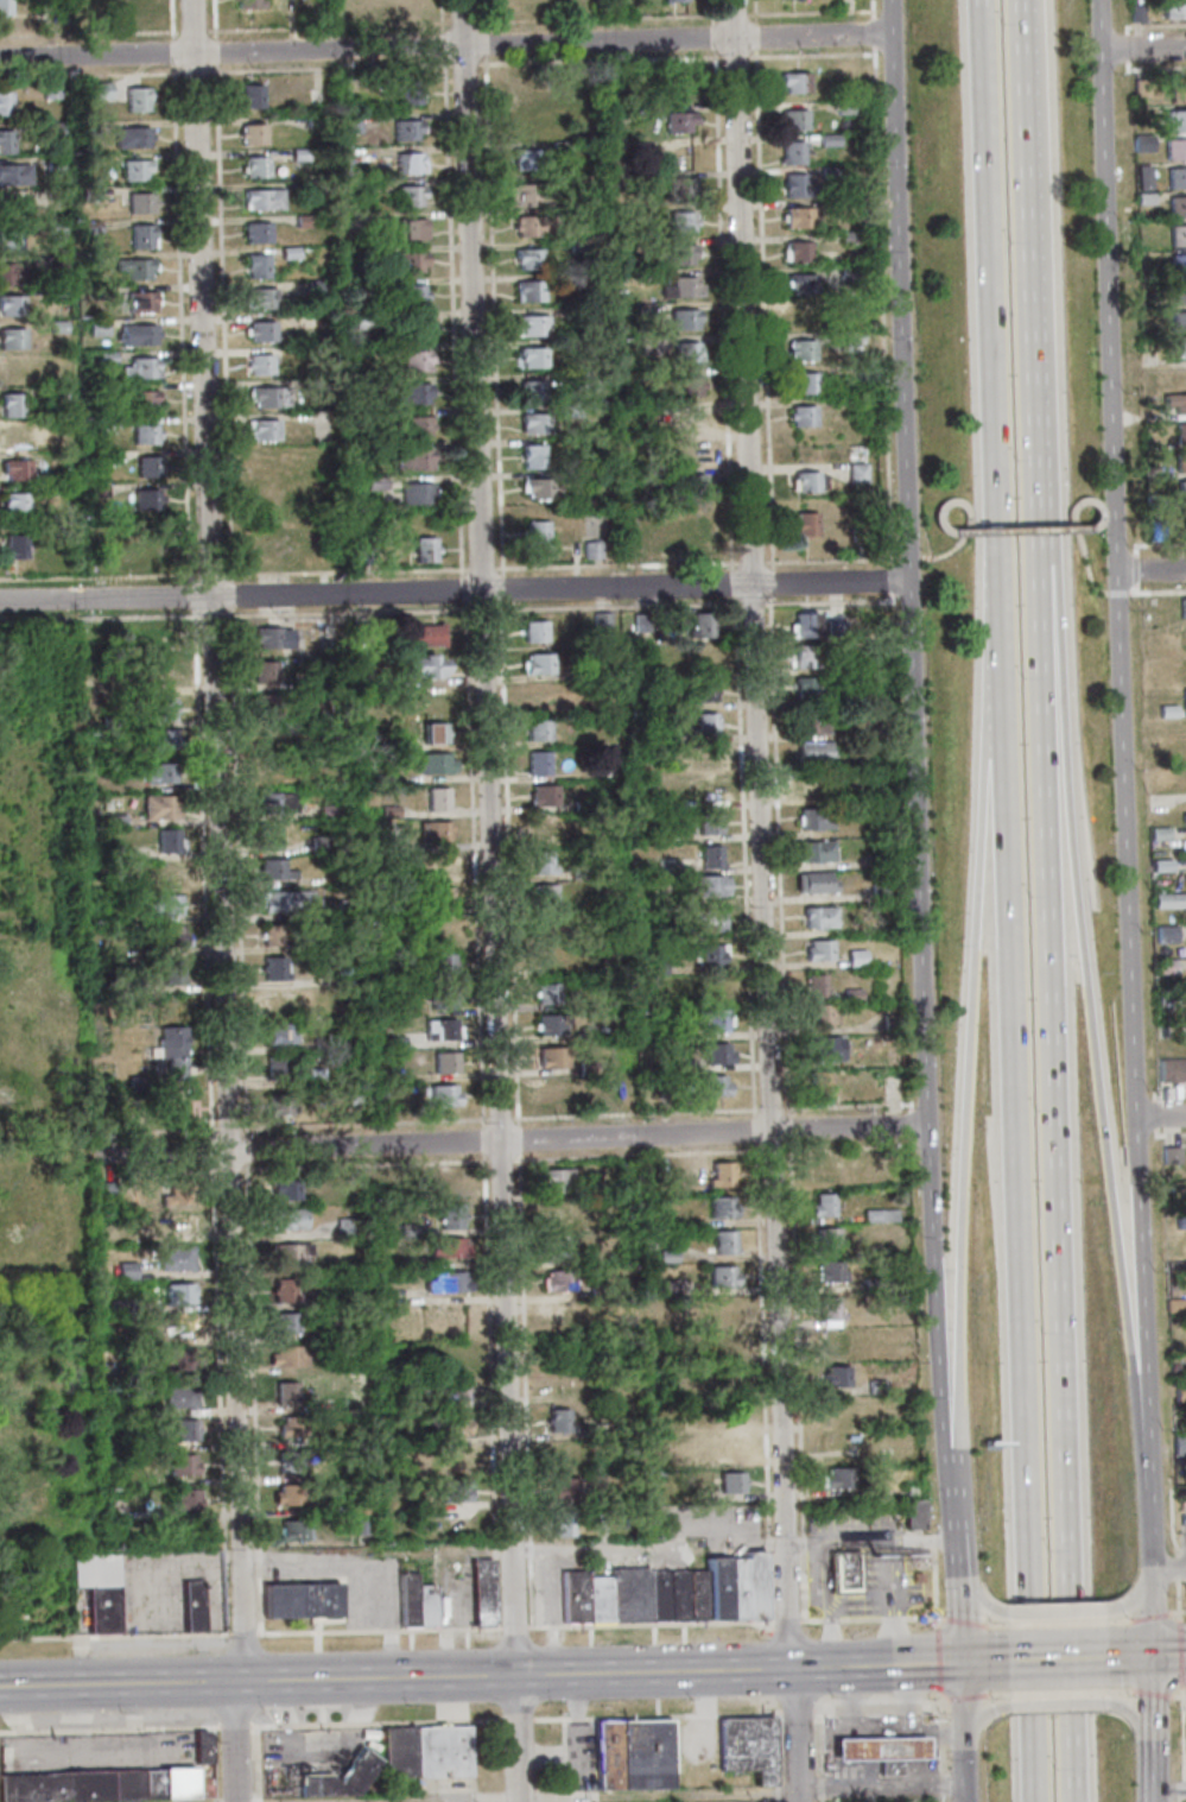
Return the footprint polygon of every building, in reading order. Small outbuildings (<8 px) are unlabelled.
[(9,15),(0,15),(0,0),(9,0),(9,15)] [(129,7),(122,7),(122,17),(149,17),(149,0),(129,0),(129,7)] [(239,14),(261,14),(261,0),(239,0),(239,14)] [(1162,19),(1161,0),(1185,0),(1185,18),(1162,19)] [(1129,5),(1141,5),(1142,24),(1129,24),(1129,5)] [(780,74),(806,74),(806,94),(786,94),(786,86),(781,86),(780,74)] [(1169,78),(1185,78),(1185,102),(1169,103),(1169,78)] [(43,99),(43,82),(59,81),(59,97),(43,99)] [(420,81),(420,103),(400,103),(399,82),(420,81)] [(1134,99),(1133,81),(1147,81),(1147,97),(1134,99)] [(262,108),(242,108),(241,86),(261,86),(262,108)] [(127,110),(127,89),(146,89),(147,110),(127,110)] [(11,116),(0,116),(0,93),(9,93),(11,116)] [(837,103),(854,102),(854,114),(837,115),(837,103)] [(651,124),(634,124),(634,108),(649,108),(651,124)] [(806,110),(807,129),(785,131),(784,112),(806,110)] [(1165,112),(1185,111),(1185,131),(1166,132),(1165,112)] [(693,113),(693,125),(689,125),(689,133),(667,133),(666,113),(693,113)] [(306,128),(306,116),(322,116),(322,128),(306,128)] [(360,116),(360,132),(342,133),(342,116),(360,116)] [(394,121),(419,121),(420,133),(416,133),(417,140),(394,140),(394,121)] [(61,122),(62,138),(44,139),(44,122),(61,122)] [(96,133),(78,134),(78,122),(96,122),(96,133)] [(242,145),(242,138),(239,138),(239,133),(241,133),(241,126),(264,125),(265,144),(242,145)] [(148,147),(115,147),(114,129),(147,128),(150,131),(150,133),(148,135),(152,135),(152,140),(148,140),(148,147)] [(13,153),(0,153),(0,132),(13,132),(13,153)] [(1134,153),(1133,135),(1150,134),(1150,152),(1134,153)] [(820,135),(838,135),(838,146),(822,146),(820,135)] [(1165,140),(1185,140),(1185,161),(1166,162),(1165,140)] [(552,143),(567,141),(567,154),(552,154),(552,143)] [(784,143),(803,143),(804,164),(781,165),(781,159),(785,159),(784,143)] [(703,168),(703,146),(662,147),(662,168),(703,168)] [(307,160),(292,162),(292,150),(307,150),(307,160)] [(540,169),(514,170),(514,151),(539,150),(540,169)] [(420,153),(421,172),(398,173),(397,154),(420,153)] [(46,173),(45,157),(63,157),(63,172),(46,173)] [(267,177),(245,177),(245,173),(242,173),(241,167),(245,167),(243,165),(243,162),(245,159),(267,158),(267,177)] [(146,181),(123,182),(122,162),(148,160),(148,172),(146,173),(146,181)] [(30,184),(0,185),(0,165),(30,165),(30,184)] [(1137,191),(1136,166),(1148,166),(1149,191),(1137,191)] [(837,167),(837,178),(823,178),(822,169),(837,167)] [(1167,169),(1185,169),(1185,189),(1167,189),(1167,169)] [(817,197),(786,198),(785,176),(804,175),(804,184),(816,183),(817,197)] [(667,179),(693,178),(693,198),(668,198),(667,179)] [(309,192),(309,182),(323,182),(323,192),(309,192)] [(423,185),(424,198),(419,198),(419,206),(399,206),(398,186),(423,185)] [(507,206),(507,188),(544,186),(544,204),(507,206)] [(82,201),(82,189),(100,189),(100,200),(82,201)] [(281,209),(245,210),(245,191),(281,190),(281,209)] [(1152,192),(1153,206),(1135,206),(1135,194),(1152,192)] [(129,214),(129,194),(152,194),(152,201),(156,201),(156,207),(152,207),(152,213),(129,214)] [(19,219),(0,219),(0,198),(19,198),(19,219)] [(1168,198),(1185,198),(1185,218),(1169,219),(1168,198)] [(844,211),(827,211),(827,201),(843,201),(844,211)] [(785,209),(811,208),(811,228),(786,228),(785,209)] [(357,213),(357,229),(343,230),(343,214),(357,213)] [(670,214),(692,213),(692,232),(671,233),(670,214)] [(297,227),(296,216),(312,215),(313,227),(297,227)] [(552,235),(518,236),(518,230),(514,230),(514,225),(516,225),(515,223),(515,220),(516,217),(557,216),(557,226),(551,227),(552,235)] [(398,240),(398,220),(424,220),(424,230),(426,230),(426,240),(398,240)] [(100,233),(83,234),(83,222),(100,221),(100,233)] [(64,222),(64,234),(47,234),(47,222),(64,222)] [(247,244),(247,238),(245,238),(243,232),(246,232),(245,230),(245,227),(247,225),(269,223),(269,242),(247,244)] [(154,248),(132,248),(132,226),(152,226),(152,239),(154,239),(154,248)] [(1169,227),(1185,226),(1185,246),(1169,247),(1169,227)] [(20,251),(0,252),(0,232),(20,232),(20,251)] [(842,233),(857,233),(857,244),(842,245),(842,233)] [(649,252),(633,253),(632,240),(649,240),(649,252)] [(569,253),(569,244),(586,242),(586,253),(569,253)] [(810,242),(811,260),(788,261),(787,242),(810,242)] [(693,245),(695,259),(691,259),(691,265),(668,265),(668,246),(693,245)] [(344,246),(361,246),(361,258),(344,258),(344,246)] [(298,259),(283,259),(281,248),(298,248),(298,259)] [(515,264),(515,249),(541,249),(543,268),(520,270),(519,264),(515,264)] [(399,253),(426,252),(426,266),(420,266),(420,273),(399,273),(399,253)] [(100,265),(83,265),(83,254),(99,254),(100,265)] [(65,255),(65,268),(46,270),(46,255),(65,255)] [(268,278),(248,279),(248,277),(245,277),(245,268),(247,268),(247,255),(268,255),(268,278)] [(1171,255),(1185,255),(1185,275),(1172,276),(1171,255)] [(127,280),(126,260),(151,260),(151,271),(148,272),(150,280),(127,280)] [(25,285),(0,285),(0,265),(24,264),(25,285)] [(858,266),(858,279),(839,279),(839,266),(858,266)] [(566,285),(565,273),(581,273),(582,285),(566,285)] [(789,276),(816,274),(816,295),(792,296),(792,290),(789,290),(789,287),(785,287),(785,282),(787,282),(787,278),(789,276)] [(662,298),(662,287),(672,287),(672,278),(695,278),(695,285),(702,285),(703,297),(662,298)] [(306,297),(306,280),(324,280),(324,297),(306,297)] [(370,296),(353,296),(353,282),(369,282),(370,296)] [(544,302),(516,302),(516,282),(543,282),(544,302)] [(1169,285),(1185,284),(1185,303),(1171,304),(1169,285)] [(423,285),(423,292),(426,291),(426,298),(423,298),(423,304),(401,305),(401,285),(423,285)] [(113,298),(96,299),(95,287),(113,287),(113,298)] [(64,290),(64,301),(46,301),(46,290),(64,290)] [(246,310),(245,296),(247,296),(247,292),(249,290),(274,290),(274,309),(246,310)] [(154,311),(128,312),(128,293),(153,292),(154,311)] [(21,315),(0,316),(0,297),(21,297),(21,315)] [(635,304),(651,304),(651,316),(635,316),(635,304)] [(814,328),(814,307),(790,307),(790,328),(814,328)] [(563,320),(563,308),(582,308),(582,318),(563,320)] [(697,310),(697,330),(672,330),(672,311),(697,310)] [(354,314),(373,312),(374,329),(354,330),(354,314)] [(1169,314),(1185,313),(1185,333),(1171,334),(1169,314)] [(514,336),(514,323),(518,323),(518,317),(547,316),(547,335),(514,336)] [(405,318),(426,318),(426,325),(430,325),(430,331),(426,331),(427,337),(405,339),(405,318)] [(106,336),(89,336),(89,322),(106,321),(106,336)] [(49,333),(49,322),(65,322),(65,333),(49,333)] [(250,342),(250,336),(248,336),(248,329),(250,329),(250,322),(273,322),(274,341),(250,342)] [(121,346),(121,342),(116,342),(116,335),(121,335),(121,327),(153,325),(156,328),(156,333),(157,333),(157,339),(153,339),(154,346),(121,346)] [(24,349),(0,350),(0,329),(24,328),(24,349)] [(846,334),(862,333),(862,343),(846,343),(846,334)] [(1172,339),(1185,338),(1185,359),(1173,360),(1172,339)] [(640,339),(655,339),(655,354),(640,354),(640,339)] [(813,341),(814,361),(793,361),(793,358),(789,358),(789,355),(788,355),(788,349),(789,349),(789,344),(791,342),(813,341)] [(674,343),(697,343),(697,353),(702,353),(703,361),(676,362),(674,343)] [(391,355),(376,356),(375,346),(389,344),(391,355)] [(545,348),(546,368),(516,368),(515,360),(519,360),(519,350),(520,349),(545,348)] [(427,371),(402,371),(402,352),(427,352),(427,359),(432,359),(432,363),(427,363),(427,371)] [(115,365),(99,365),(99,353),(115,353),(115,365)] [(272,374),(248,375),(248,368),(246,368),(246,362),(248,362),(248,356),(272,355),(272,374)] [(159,378),(131,378),(131,377),(121,378),(121,368),(131,368),(131,359),(157,358),(157,371),(158,371),(159,378)] [(791,374),(816,374),(817,393),(794,393),(794,387),(791,387),(791,374)] [(677,377),(698,377),(698,382),(703,382),(703,388),(699,390),(699,394),(678,396),(677,377)] [(368,378),(380,378),(380,387),(368,388),(368,378)] [(307,392),(307,380),(328,379),(328,391),(307,392)] [(544,400),(521,402),(521,381),(544,381),(544,400)] [(427,384),(429,398),(425,398),(425,403),(395,404),(395,394),(402,394),(402,384),(427,384)] [(287,406),(255,407),(255,402),(247,402),(247,394),(249,394),(249,391),(250,388),(286,387),(287,406)] [(131,411),(131,392),(156,391),(156,403),(153,403),(154,411),(131,411)] [(21,417),(1,418),(1,406),(0,406),(0,396),(21,394),(21,417)] [(1163,396),(1185,395),(1185,418),(1175,418),(1175,406),(1163,406),(1163,396)] [(844,413),(844,399),(860,398),(860,413),(844,413)] [(564,417),(564,405),(581,405),(581,417),(564,417)] [(791,407),(813,406),(814,426),(792,428),(791,407)] [(704,432),(704,410),(678,410),(678,432),(704,432)] [(520,435),(520,415),(547,413),(548,434),(520,435)] [(405,416),(426,416),(429,418),(430,422),(427,424),(431,424),(431,430),(427,430),(427,436),(405,437),(405,416)] [(109,430),(91,430),(90,418),(109,418),(109,430)] [(246,422),(278,421),(278,441),(252,441),(252,434),(246,434),(246,422)] [(157,444),(134,444),(133,424),(156,424),(156,431),(159,430),(159,437),(157,437),(157,444)] [(1175,424),(1185,424),(1185,444),(1177,444),(1175,424)] [(1,428),(26,428),(26,437),(31,437),(31,447),(5,448),(5,442),(1,442),(1,428)] [(700,442),(702,456),(698,456),(698,463),(676,463),(674,442),(700,442)] [(367,455),(349,455),(349,443),(367,443),(367,455)] [(543,468),(522,468),(521,445),(541,445),(543,468)] [(102,462),(102,451),(119,450),(119,462),(102,462)] [(429,450),(430,469),(392,470),(391,450),(429,450)] [(1175,454),(1185,453),(1185,472),(1177,473),(1175,454)] [(137,459),(160,457),(160,464),(164,464),(164,470),(160,470),(160,476),(138,476),(137,459)] [(2,462),(28,461),(28,480),(7,481),(7,475),(2,475),(2,462)] [(848,466),(864,464),(864,483),(849,483),(848,466)] [(659,480),(640,481),(640,469),(658,469),(659,480)] [(817,472),(818,492),(794,492),(794,473),(817,472)] [(700,495),(679,497),(678,476),(700,475),(703,478),(703,481),(700,483),(704,483),(704,489),(700,489),(700,495)] [(372,491),(372,478),(385,478),(385,491),(372,491)] [(527,500),(527,493),(520,493),(520,485),(522,485),(522,482),(524,480),(550,479),(550,488),(559,488),(559,499),(527,500)] [(1177,481),(1185,481),(1185,502),(1178,502),(1177,481)] [(401,483),(430,483),(430,504),(401,505),(401,483)] [(107,497),(90,497),(89,486),(107,485),(107,497)] [(282,485),(255,485),(255,503),(282,503),(282,485)] [(135,511),(135,491),(157,491),(157,498),(161,498),(161,505),(157,505),(157,511),(135,511)] [(4,494),(28,494),(30,514),(5,514),(4,494)] [(1146,508),(1146,495),(1163,495),(1163,507),(1146,508)] [(795,513),(814,513),(816,535),(797,536),(795,513)] [(546,521),(546,544),(527,545),(527,523),(546,521)] [(1148,540),(1147,523),(1163,521),(1163,539),(1148,540)] [(851,543),(851,526),(862,525),(862,543),(851,543)] [(25,535),(25,558),(6,558),(5,536),(25,535)] [(413,563),(413,539),(433,538),(433,548),(436,548),(437,555),(435,555),(435,562),(413,563)] [(255,566),(279,566),(279,540),(255,540),(255,566)] [(600,558),(583,559),(583,543),(600,542),(600,558)] [(640,558),(624,558),(623,543),(639,542),(640,558)] [(368,564),(351,564),(351,546),(368,546),(368,564)] [(592,613),(608,613),(609,628),(594,630),(592,613)] [(711,637),(689,638),(687,631),(693,631),(692,614),(710,613),(711,637)] [(647,632),(633,632),(633,615),(647,614),(647,632)] [(816,614),(816,637),(789,638),(789,626),(794,626),(794,614),(816,614)] [(522,622),(544,621),(544,643),(524,643),(522,622)] [(826,621),(843,621),(844,638),(827,638),(826,621)] [(369,641),(353,641),(351,624),(369,622),(369,641)] [(410,646),(410,627),(442,626),(442,646),(410,646)] [(252,628),(278,627),(278,631),(291,631),(291,649),(258,650),(256,641),(253,641),(252,628)] [(794,669),(794,646),(811,646),(812,662),(818,662),(818,669),(794,669)] [(722,647),(688,647),(688,666),(722,666),(722,647)] [(524,662),(527,662),(527,655),(551,653),(551,674),(525,674),(524,662)] [(400,678),(399,660),(420,659),(420,657),(432,656),(432,662),(442,660),(443,677),(433,677),(433,678),(421,679),(421,678),(400,678)] [(253,663),(274,662),(275,683),(254,684),(253,663)] [(171,665),(171,684),(147,684),(147,675),(150,675),(150,665),(171,665)] [(588,679),(575,679),(575,669),(588,668),(588,679)] [(795,678),(826,677),(826,696),(795,697),(795,678)] [(715,702),(692,702),(691,682),(715,682),(715,702)] [(524,685),(566,684),(566,708),(525,709),(525,703),(519,703),(519,694),(525,694),(524,685)] [(869,691),(884,691),(884,702),(870,702),(869,691)] [(254,696),(274,695),(275,719),(255,720),(254,696)] [(172,697),(172,721),(151,722),(150,714),(153,714),(153,698),(172,697)] [(571,714),(571,697),(586,698),(588,713),(571,714)] [(1175,703),(1159,704),(1160,716),(1177,716),(1175,703)] [(824,733),(797,734),(797,713),(824,712),(824,733)] [(692,736),(692,729),(697,729),(697,714),(715,714),(715,735),(692,736)] [(121,715),(121,727),(102,728),(102,716),(121,715)] [(888,719),(889,738),(871,738),(871,720),(888,719)] [(547,740),(526,741),(526,721),(546,720),(547,740)] [(423,744),(421,723),(444,723),(444,744),(423,744)] [(150,731),(173,729),(173,738),(178,738),(179,748),(150,748),(150,731)] [(673,741),(661,741),(660,732),(672,732),(673,741)] [(406,752),(389,753),(389,740),(406,740),(406,752)] [(797,744),(829,742),(830,763),(798,764),(797,744)] [(715,765),(692,766),(692,747),(715,746),(715,765)] [(527,752),(546,752),(547,774),(527,774),(527,752)] [(416,774),(416,764),(421,763),(420,755),(445,754),(445,760),(452,760),(452,773),(446,773),(416,774)] [(259,780),(290,780),(290,759),(259,759),(259,780)] [(597,778),(596,759),(613,759),(613,777),(597,778)] [(172,763),(173,782),(144,783),(144,774),(151,773),(150,763),(172,763)] [(372,785),(372,774),(388,774),(389,785),(372,785)] [(819,776),(820,795),(800,796),(799,777),(819,776)] [(719,802),(719,779),(698,780),(699,803),(719,802)] [(528,793),(531,793),(531,786),(554,785),(556,803),(528,804),(528,793)] [(426,789),(446,788),(446,811),(426,811),(426,789)] [(256,795),(291,792),(291,803),(294,803),(294,813),(258,815),(256,795)] [(142,797),(178,796),(179,818),(144,820),(142,797)] [(588,801),(588,811),(572,811),(572,801),(588,801)] [(335,805),(335,818),(318,820),(318,805),(335,805)] [(397,817),(379,818),(379,807),(397,807),(397,817)] [(800,809),(830,808),(831,829),(801,830),(800,809)] [(698,835),(697,811),(717,811),(718,835),(698,835)] [(123,816),(123,828),(108,828),(107,817),(123,816)] [(424,845),(424,839),(418,840),(418,822),(445,822),(446,843),(424,845)] [(258,827),(278,826),(279,848),(259,849),(258,827)] [(1168,826),(1149,826),(1149,839),(1168,839),(1168,826)] [(157,830),(176,830),(177,840),(183,840),(183,853),(158,853),(157,830)] [(309,836),(326,836),(326,853),(309,853),(309,836)] [(830,841),(831,861),(801,862),(800,842),(830,841)] [(719,868),(702,868),(700,847),(718,846),(719,868)] [(110,848),(126,848),(127,860),(110,860),(110,848)] [(874,853),(892,852),(892,867),(875,868),(874,853)] [(553,875),(531,875),(529,853),(548,853),(548,867),(553,867),(553,875)] [(426,875),(426,855),(446,855),(448,862),(450,862),(450,868),(448,868),(448,874),(426,875)] [(1153,859),(1153,870),(1172,870),(1171,858),(1153,859)] [(294,878),(260,879),(259,860),(281,859),(281,871),(294,870),(294,878)] [(658,860),(674,859),(674,873),(658,873),(658,860)] [(181,862),(160,862),(160,885),(181,885),(181,862)] [(634,875),(628,873),(634,865),(639,867),(634,875)] [(585,879),(571,879),(570,868),(585,867),(585,879)] [(412,883),(395,883),(395,872),(412,872),(412,883)] [(801,894),(801,892),(795,892),(795,875),(800,875),(800,874),(826,873),(826,883),(833,883),(833,893),(801,894)] [(693,897),(693,879),(727,878),(727,896),(693,897)] [(886,884),(886,900),(870,900),(870,885),(886,884)] [(531,885),(553,885),(553,904),(532,905),(531,885)] [(306,891),(306,902),(299,903),(300,912),(261,913),(261,908),(260,908),(259,892),(306,891)] [(1154,906),(1185,906),(1185,892),(1154,892),(1154,906)] [(146,896),(177,894),(178,916),(147,917),(146,896)] [(334,900),(353,899),(353,918),(334,918),(334,900)] [(832,909),(833,928),(805,929),(804,909),(832,909)] [(722,932),(691,932),(691,911),(721,910),(722,932)] [(1175,924),(1156,924),(1156,942),(1175,942),(1175,924)] [(262,947),(261,925),(283,925),(283,946),(262,947)] [(159,929),(182,928),(182,935),(188,935),(188,946),(182,946),(182,948),(157,949),(157,937),(159,937),(159,929)] [(651,941),(651,929),(667,929),(667,941),(651,941)] [(807,941),(830,940),(831,961),(804,962),(804,950),(808,949),(807,941)] [(696,966),(695,946),(717,946),(724,946),(724,960),(718,960),(718,966),(696,966)] [(846,951),(863,950),(864,968),(846,968),(846,951)] [(429,954),(451,953),(451,973),(430,974),(429,954)] [(262,957),(283,956),(283,974),(286,973),(286,979),(264,980),(262,957)] [(1173,957),(1155,959),(1155,972),(1173,972),(1173,957)] [(161,961),(180,961),(182,984),(161,985),(161,961)] [(647,973),(647,962),(664,962),(664,973),(647,973)] [(381,984),(366,984),(364,972),(381,970),(381,984)] [(822,974),(823,997),(805,997),(805,975),(822,974)] [(535,984),(556,984),(557,1004),(535,1004),(535,984)] [(452,1009),(430,1010),(430,1001),(426,1001),(426,987),(451,986),(452,1009)] [(1154,992),(1156,1001),(1174,998),(1172,988),(1154,992)] [(858,989),(858,1000),(843,1001),(843,989),(858,989)] [(299,991),(262,991),(262,1012),(299,1012),(299,991)] [(806,1006),(830,1005),(831,1011),(835,1011),(835,1024),(806,1025),(806,1006)] [(724,1033),(702,1033),(700,1028),(705,1028),(705,1019),(693,1019),(693,1011),(724,1010),(724,1018),(729,1017),(730,1028),(724,1028),(724,1033)] [(537,1016),(562,1014),(562,1033),(537,1035),(537,1016)] [(882,1033),(881,1016),(898,1016),(898,1032),(882,1033)] [(459,1038),(425,1039),(424,1020),(454,1019),(454,1028),(458,1026),(459,1038)] [(267,1023),(293,1023),(293,1042),(267,1043),(267,1023)] [(183,1026),(184,1080),(167,1080),(167,1057),(158,1058),(158,1039),(160,1039),(160,1026),(183,1026)] [(575,1032),(590,1032),(591,1042),(575,1043),(575,1032)] [(401,1036),(402,1048),(385,1049),(383,1037),(401,1036)] [(312,1039),(328,1038),(329,1050),(312,1050),(312,1039)] [(838,1062),(807,1063),(806,1039),(837,1038),(838,1062)] [(704,1064),(703,1054),(697,1054),(697,1045),(703,1045),(703,1044),(725,1044),(725,1052),(729,1051),(730,1064),(704,1064)] [(563,1047),(564,1067),(538,1067),(537,1048),(563,1047)] [(433,1073),(432,1052),(455,1052),(455,1071),(433,1073)] [(266,1056),(285,1056),(285,1079),(267,1079),(266,1056)] [(1160,1058),(1159,1082),(1185,1082),(1185,1058),(1160,1058)] [(692,1071),(677,1071),(677,1061),(692,1060),(692,1071)] [(577,1062),(592,1062),(592,1073),(577,1074),(577,1062)] [(381,1081),(366,1082),(366,1070),(381,1070),(381,1081)] [(807,1073),(826,1071),(827,1088),(831,1088),(832,1095),(808,1095),(807,1073)] [(727,1095),(699,1096),(699,1077),(722,1076),(722,1083),(727,1083),(727,1095)] [(456,1106),(429,1106),(429,1086),(452,1086),(452,1093),(456,1093),(456,1106)] [(347,1105),(345,1088),(357,1087),(359,1104),(347,1105)] [(369,1104),(368,1088),(382,1087),(383,1104),(369,1104)] [(267,1095),(290,1094),(290,1107),(293,1106),(293,1113),(267,1114),(267,1095)] [(1178,1146),(1160,1146),(1161,1165),(1180,1165),(1178,1146)] [(629,1182),(619,1182),(617,1164),(629,1163),(629,1182)] [(729,1185),(706,1187),(706,1181),(710,1181),(710,1164),(728,1163),(729,1185)] [(541,1193),(540,1170),(569,1170),(570,1181),(560,1181),(560,1193),(541,1193)] [(458,1194),(435,1194),(433,1185),(423,1185),(423,1176),(458,1175),(458,1194)] [(1185,1178),(1167,1180),(1167,1191),(1185,1190),(1185,1178)] [(271,1181),(297,1180),(297,1200),(274,1201),(274,1193),(271,1194),(271,1181)] [(189,1203),(171,1205),(171,1207),(161,1207),(161,1197),(170,1197),(169,1183),(188,1182),(189,1203)] [(100,1184),(114,1183),(115,1201),(100,1202),(100,1184)] [(831,1219),(831,1197),(807,1197),(807,1219),(831,1219)] [(706,1219),(706,1199),(728,1199),(728,1206),(730,1206),(731,1218),(706,1219)] [(565,1200),(543,1200),(543,1224),(565,1224),(565,1200)] [(440,1229),(439,1206),(459,1205),(459,1229),(440,1229)] [(271,1210),(303,1209),(304,1229),(268,1231),(268,1220),(271,1220),(271,1210)] [(861,1212),(861,1222),(894,1222),(894,1212),(861,1212)] [(194,1231),(194,1213),(159,1213),(159,1231),(194,1231)] [(1173,1216),(1173,1228),(1185,1228),(1185,1216),(1173,1216)] [(336,1227),(336,1219),(350,1219),(350,1227),(336,1227)] [(419,1235),(399,1237),(399,1224),(418,1224),(419,1235)] [(335,1239),(334,1227),(336,1227),(350,1227),(353,1227),(353,1239),(335,1239)] [(835,1228),(814,1228),(814,1250),(835,1250),(835,1228)] [(711,1253),(711,1232),(731,1231),(731,1253),(711,1253)] [(543,1237),(564,1237),(564,1257),(543,1257),(543,1237)] [(427,1257),(426,1239),(461,1239),(461,1246),(467,1245),(467,1256),(427,1257)] [(309,1243),(309,1254),(299,1254),(299,1264),(277,1265),(275,1244),(309,1243)] [(159,1248),(192,1248),(192,1271),(186,1271),(186,1270),(160,1271),(159,1248)] [(655,1263),(654,1251),(673,1251),(674,1263),(655,1263)] [(419,1271),(399,1271),(398,1259),(418,1259),(419,1271)] [(353,1262),(353,1271),(337,1271),(337,1263),(353,1262)] [(814,1262),(814,1282),(839,1282),(839,1262),(814,1262)] [(135,1263),(135,1278),(119,1279),(118,1264),(135,1263)] [(706,1285),(706,1266),(729,1266),(729,1275),(731,1275),(732,1285),(706,1285)] [(546,1271),(570,1270),(571,1290),(544,1290),(543,1278),(546,1278),(546,1271)] [(468,1291),(424,1292),(424,1275),(463,1273),(463,1281),(468,1281),(468,1291)] [(273,1303),(273,1281),(292,1279),(292,1296),(296,1296),(296,1302),(273,1303)] [(658,1297),(658,1281),(674,1279),(676,1296),(658,1297)] [(858,1279),(873,1279),(873,1294),(858,1294),(858,1279)] [(164,1284),(191,1284),(191,1303),(165,1304),(164,1284)] [(589,1300),(588,1285),(605,1285),(605,1298),(589,1300)] [(316,1297),(335,1296),(335,1307),(317,1308),(316,1297)] [(838,1321),(838,1297),(814,1297),(814,1321),(838,1321)] [(736,1300),(712,1300),(712,1322),(736,1322),(736,1300)] [(108,1301),(120,1301),(120,1314),(109,1314),(108,1301)] [(123,1302),(141,1301),(142,1313),(123,1314),(123,1302)] [(573,1311),(550,1311),(550,1331),(573,1331),(573,1311)] [(274,1315),(296,1314),(296,1333),(274,1333),(274,1315)] [(166,1319),(191,1317),(192,1336),(166,1338),(166,1319)] [(814,1331),(813,1352),(844,1352),(844,1331),(814,1331)] [(122,1336),(138,1336),(138,1347),(122,1348),(122,1336)] [(275,1367),(275,1365),(269,1366),(269,1357),(274,1355),(274,1347),(300,1347),(300,1357),(306,1357),(306,1367),(275,1367)] [(169,1351),(195,1349),(195,1357),(199,1357),(199,1368),(169,1368),(169,1351)] [(845,1387),(845,1367),(818,1367),(818,1387),(845,1387)] [(439,1403),(438,1378),(463,1377),(464,1402),(439,1403)] [(862,1381),(879,1380),(879,1393),(863,1395),(862,1381)] [(296,1381),(296,1405),(278,1405),(277,1383),(296,1381)] [(164,1386),(196,1386),(196,1406),(164,1408),(164,1386)] [(548,1433),(547,1410),(566,1410),(566,1425),(571,1425),(572,1433),(548,1433)] [(283,1417),(304,1416),(304,1436),(279,1437),(278,1424),(283,1424),(283,1417)] [(173,1421),(196,1420),(196,1440),(173,1441),(173,1421)] [(859,1457),(859,1433),(819,1433),(819,1457),(859,1457)] [(1168,1454),(1185,1454),(1185,1434),(1167,1435),(1168,1454)] [(279,1453),(300,1452),(300,1469),(279,1471),(279,1453)] [(169,1455),(192,1454),(192,1461),(196,1461),(196,1474),(170,1475),(169,1455)] [(824,1475),(818,1475),(818,1488),(845,1488),(845,1469),(824,1469),(824,1475)] [(717,1493),(716,1473),(740,1472),(740,1493),(717,1493)] [(554,1479),(577,1479),(577,1497),(552,1498),(552,1490),(554,1490),(554,1479)] [(468,1500),(442,1501),(440,1481),(464,1480),(464,1488),(468,1488),(468,1500)] [(280,1505),(280,1504),(275,1504),(274,1492),(279,1492),(279,1486),(305,1485),(305,1492),(311,1491),(311,1504),(280,1505)] [(896,1486),(914,1485),(914,1497),(896,1497),(896,1486)] [(175,1490),(198,1490),(198,1507),(172,1509),(172,1501),(175,1501),(175,1490)] [(917,1503),(898,1503),(898,1532),(917,1532),(917,1503)] [(552,1536),(551,1512),(571,1511),(572,1536),(552,1536)] [(368,1516),(369,1534),(357,1534),(357,1516),(368,1516)] [(283,1520),(306,1519),(307,1538),(283,1539),(283,1520)] [(826,1594),(858,1594),(858,1550),(826,1550),(826,1594)] [(725,1619),(723,1561),(742,1560),(742,1553),(762,1553),(763,1618),(725,1619)] [(115,1555),(71,1556),(72,1589),(87,1588),(89,1635),(119,1635),(115,1555)] [(474,1627),(471,1560),(491,1560),(493,1621),(488,1627),(474,1627)] [(706,1620),(705,1572),(704,1561),(723,1561),(725,1619),(706,1620)] [(613,1623),(610,1576),(610,1573),(614,1569),(645,1568),(647,1573),(649,1621),(613,1623)] [(585,1577),(586,1624),(563,1625),(562,1572),(585,1570),(585,1577)] [(667,1621),(666,1573),(685,1572),(687,1620),(667,1621)] [(685,1572),(705,1572),(706,1620),(687,1620),(685,1572)] [(647,1573),(666,1573),(667,1621),(649,1621),(647,1573)] [(400,1629),(398,1575),(416,1574),(416,1587),(417,1627),(400,1629)] [(586,1624),(585,1577),(610,1576),(613,1623),(586,1624)] [(185,1633),(203,1633),(202,1582),(183,1582),(185,1633)] [(265,1586),(336,1583),(337,1616),(265,1618),(265,1586)] [(417,1627),(416,1587),(433,1586),(435,1627),(417,1627)] [(753,1787),(772,1785),(769,1715),(716,1716),(717,1771),(753,1770),(753,1787)] [(595,1791),(670,1789),(667,1716),(592,1719),(595,1791)] [(381,1776),(414,1776),(414,1777),(468,1776),(467,1722),(380,1725),(381,1776)] [(359,1737),(359,1728),(379,1728),(379,1743),(376,1743),(376,1737),(359,1737)] [(197,1762),(210,1762),(210,1731),(197,1731),(197,1762)] [(831,1758),(831,1737),(849,1735),(920,1734),(921,1757),(849,1758),(831,1758)] [(362,1743),(364,1738),(378,1745),(374,1750),(362,1743)] [(296,1771),(326,1771),(334,1776),(356,1741),(380,1757),(355,1795),(296,1795),(296,1771)] [(896,1744),(896,1775),(875,1775),(875,1744),(896,1744)] [(211,1779),(197,1779),(197,1768),(0,1771),(0,1801),(211,1798),(211,1779)]
